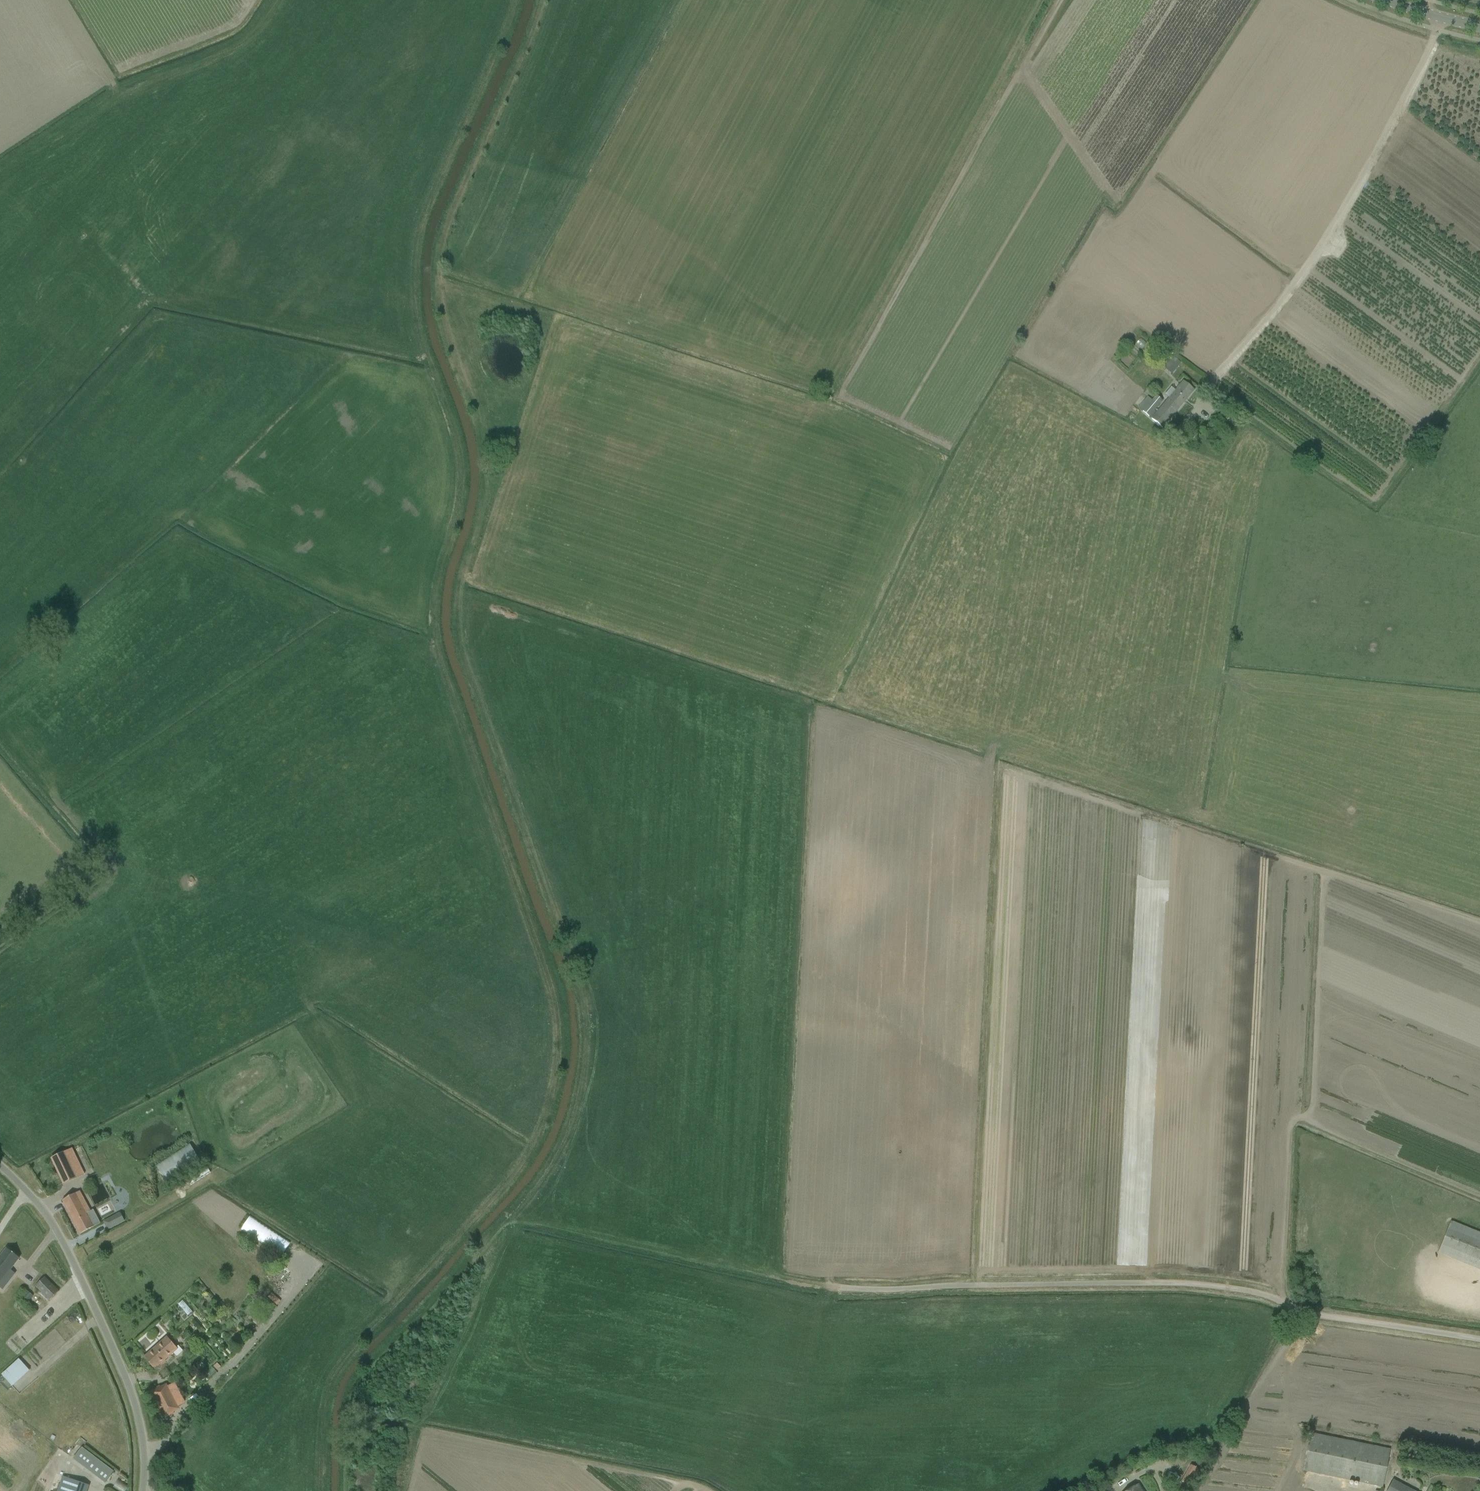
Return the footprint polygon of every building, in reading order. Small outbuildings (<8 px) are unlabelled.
[(1146,352),(1151,346),(1144,340),(1139,346),(1146,352)] [(1165,367),(1173,373),(1178,366),(1171,360),(1165,367)] [(1151,419),(1163,428),(1194,390),(1183,381),(1175,391),(1171,387),(1165,395),(1168,398),(1151,419)] [(1142,405),(1139,408),(1151,418),(1156,412),(1154,411),(1155,410),(1163,401),(1156,396),(1146,408),(1142,405)] [(190,1145),(157,1167),(166,1181),(199,1159),(190,1145)] [(63,1184),(72,1180),(84,1174),(72,1149),(60,1155),(51,1159),(63,1184)] [(80,1234),(89,1229),(94,1227),(93,1227),(100,1223),(94,1210),(90,1212),(80,1191),(72,1196),(63,1201),(80,1234)] [(238,1224),(280,1249),(288,1235),(246,1210),(238,1224)] [(107,1219),(103,1222),(107,1230),(112,1228),(107,1219)] [(1452,1222),(1439,1253),(1479,1270),(1479,1234),(1452,1222)] [(0,1257),(0,1288),(3,1290),(7,1284),(2,1281),(19,1258),(7,1249),(0,1257)] [(32,1282),(46,1268),(40,1263),(26,1276),(32,1282)] [(36,1286),(50,1301),(59,1292),(45,1277),(36,1286)] [(18,1283),(16,1291),(26,1293),(27,1284),(18,1283)] [(28,1291),(22,1297),(27,1303),(33,1296),(28,1291)] [(281,1301),(272,1293),(268,1298),(277,1306),(281,1301)] [(154,1368),(172,1352),(176,1356),(182,1351),(178,1347),(176,1348),(167,1339),(146,1358),(154,1368)] [(2,1375),(13,1386),(29,1371),(19,1359),(2,1375)] [(208,1380),(216,1372),(211,1367),(203,1375),(208,1380)] [(180,1410),(168,1386),(166,1387),(165,1386),(159,1389),(158,1388),(149,1394),(154,1402),(160,1415),(163,1420),(174,1414),(174,1412),(180,1410)] [(1304,1471),(1308,1472),(1382,1487),(1390,1450),(1312,1434),(1304,1471)] [(105,1483),(114,1471),(81,1447),(72,1458),(105,1483)] [(1190,1465),(1181,1483),(1189,1487),(1199,1470),(1190,1465)] [(123,1486),(125,1478),(113,1475),(111,1482),(123,1486)] [(89,1485),(62,1476),(57,1490),(87,1490),(89,1485)] [(1392,1481),(1387,1490),(1414,1490),(1392,1481)]
